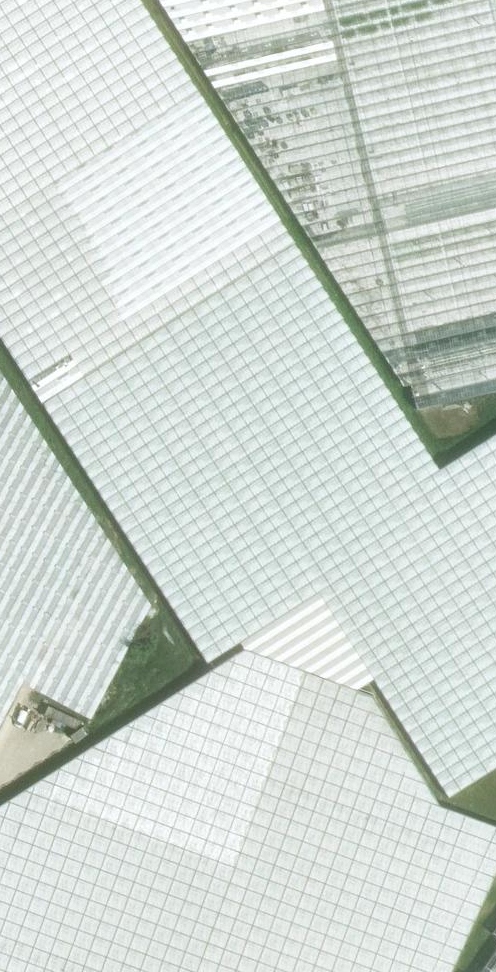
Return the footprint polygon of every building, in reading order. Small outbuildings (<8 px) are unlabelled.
[(208,662),(240,641),(245,648),(354,689),(372,677),(449,796),(466,785),(495,767),(495,434),(440,469),(141,0),(0,0),(0,336),(208,662)] [(403,386),(411,384),(417,409),(495,391),(495,0),(159,0),(403,386)] [(24,682),(91,717),(150,605),(0,371),(0,727),(24,682)] [(495,867),(495,826),(437,804),(374,696),(354,689),(340,683),(245,648),(0,805),(0,971),(449,971),(495,867)] [(480,971),(495,971),(495,949),(480,971)]
